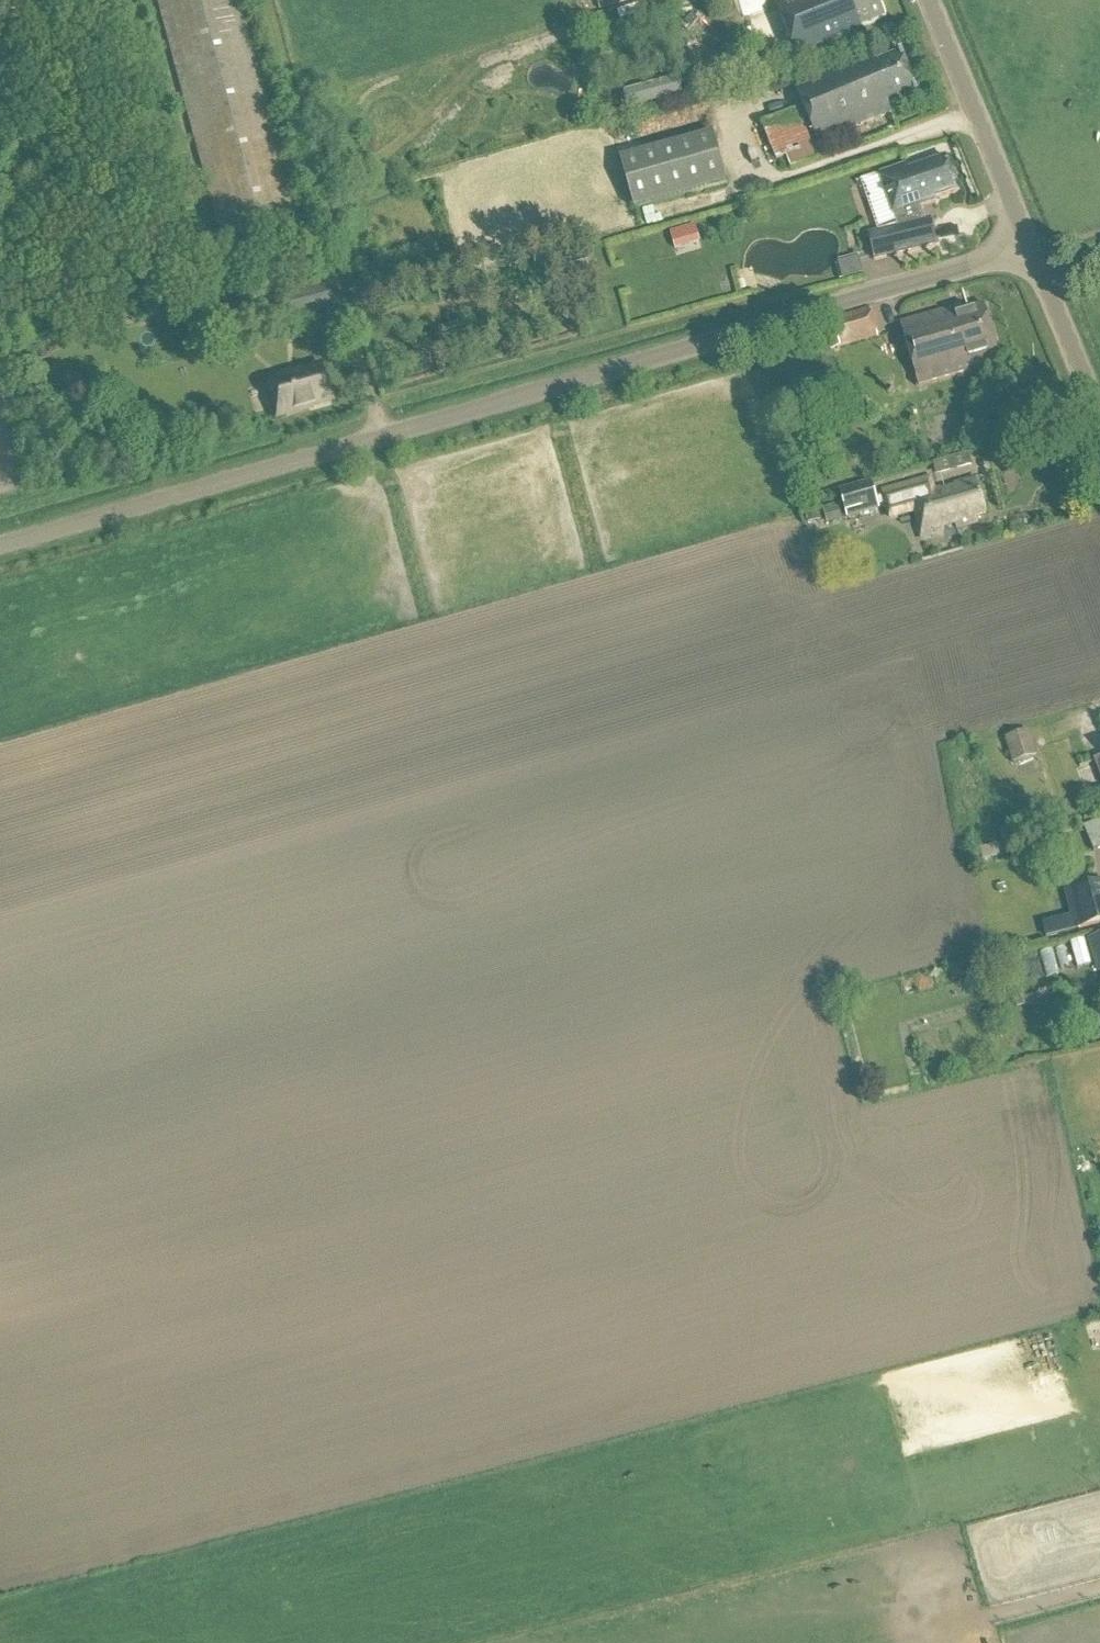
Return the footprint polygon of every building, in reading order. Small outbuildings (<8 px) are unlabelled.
[(227,257),(299,238),(236,0),(158,0),(227,257)] [(600,11),(639,0),(597,0),(600,11)] [(886,19),(878,0),(803,0),(778,10),(799,62),(863,36),(861,30),(886,19)] [(675,28),(683,58),(740,43),(732,13),(675,28)] [(919,97),(902,56),(878,65),(875,60),(797,91),(818,145),(891,116),(889,109),(919,97)] [(791,172),(819,161),(799,112),(763,127),(776,162),(785,159),(791,172)] [(634,212),(729,185),(714,135),(620,160),(634,212)] [(909,173),(907,166),(880,175),(898,229),(868,235),(874,261),(937,247),(931,221),(924,223),(920,209),(937,205),(938,200),(957,194),(946,161),(909,173)] [(696,228),(671,235),(675,251),(700,244),(696,228)] [(1000,363),(984,306),(968,311),(968,309),(960,311),(959,308),(901,325),(919,387),(1000,363)] [(830,320),(833,330),(839,350),(878,339),(869,309),(830,320)] [(332,406),(321,368),(265,384),(276,422),(332,406)] [(838,402),(842,414),(849,412),(845,399),(838,402)] [(890,524),(916,517),(923,541),(980,525),(978,519),(988,516),(978,481),(936,493),(932,478),(881,492),(890,524)] [(846,520),(879,511),(871,484),(839,493),(846,520)] [(839,509),(824,513),(829,527),(843,523),(839,509)] [(1006,740),(1013,766),(1037,759),(1030,734),(1006,740)] [(1099,846),(1099,818),(1085,824),(1094,848),(1099,846)] [(1081,931),(1099,927),(1099,887),(1072,893),(1081,931)] [(1088,942),(1098,975),(1099,975),(1099,938),(1088,942)] [(974,976),(976,988),(987,986),(985,974),(974,976)] [(1017,1036),(1012,1045),(1024,1051),(1028,1042),(1017,1036)]
